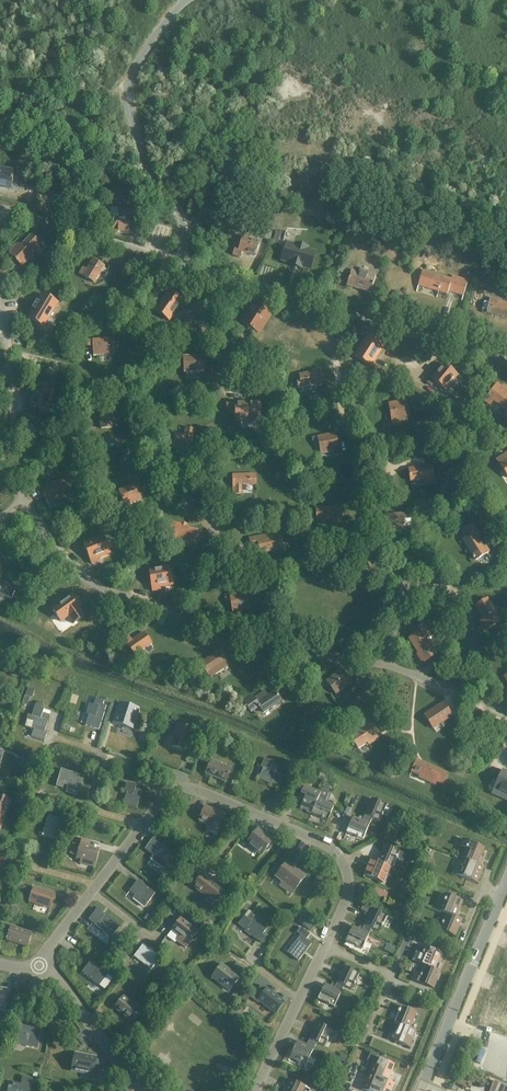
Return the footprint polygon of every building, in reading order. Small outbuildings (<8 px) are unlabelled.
[(0,169),(0,188),(9,190),(11,182),(12,182),(12,180),(11,179),(12,171),(0,169)] [(110,231),(111,231),(129,232),(129,221),(132,221),(133,211),(117,210),(117,220),(110,220),(110,231)] [(243,237),(239,250),(235,248),(233,255),(240,257),(241,253),(255,257),(259,242),(249,239),(250,235),(244,233),(243,237)] [(10,253),(13,256),(12,257),(15,260),(14,260),(16,262),(17,262),(22,266),(29,258),(27,256),(31,252),(33,254),(42,245),(31,235),(20,248),(17,245),(10,253)] [(310,272),(316,252),(285,243),(279,263),(310,272)] [(95,283),(104,267),(93,260),(87,270),(83,268),(79,274),(95,283)] [(360,274),(359,274),(351,271),(347,286),(371,293),(376,274),(361,270),(360,274)] [(462,302),(468,280),(452,275),(451,279),(422,271),(416,292),(417,292),(418,286),(438,292),(436,297),(437,298),(438,292),(447,295),(448,292),(463,296),(461,301),(462,302)] [(183,301),(168,291),(155,311),(169,321),(183,301)] [(33,310),(28,318),(37,323),(41,317),(47,320),(57,304),(42,295),(37,303),(36,303),(32,309),(33,310)] [(498,302),(498,300),(490,299),(487,313),(506,318),(506,314),(506,304),(498,302)] [(259,334),(271,315),(254,304),(242,322),(259,334)] [(115,349),(114,339),(93,340),(94,356),(121,354),(120,348),(115,349)] [(371,367),(383,347),(372,340),(359,359),(371,367)] [(184,372),(203,372),(203,357),(183,357),(184,372)] [(431,378),(444,388),(446,390),(457,376),(443,364),(439,369),(438,369),(435,373),(436,373),(431,378)] [(316,387),(324,386),(321,370),(313,371),(313,373),(299,375),(300,380),(297,381),(298,389),(316,386),(316,387)] [(43,382),(30,402),(45,412),(58,391),(43,382)] [(486,399),(484,402),(489,406),(493,401),(506,411),(502,417),(506,421),(506,393),(497,385),(486,399)] [(396,418),(409,416),(406,401),(388,404),(392,422),(397,421),(396,418)] [(262,403),(228,404),(228,413),(237,413),(237,423),(262,422),(262,403)] [(117,417),(116,416),(116,409),(99,411),(101,429),(114,428),(113,417),(117,417)] [(193,438),(194,431),(186,429),(184,437),(175,435),(172,448),(190,452),(193,439),(193,438)] [(334,453),(335,458),(340,457),(336,435),(318,438),(321,455),(334,453)] [(496,460),(506,477),(506,453),(496,460)] [(424,482),(434,480),(432,466),(418,469),(418,467),(408,469),(410,481),(424,479),(424,482)] [(241,485),(256,485),(256,475),(232,476),(233,487),(236,487),(236,495),(241,495),(241,485)] [(61,499),(65,497),(59,482),(45,487),(47,490),(42,492),(51,510),(63,504),(61,499)] [(125,507),(141,500),(135,485),(119,492),(125,507)] [(320,520),(333,520),(333,524),(340,524),(339,508),(319,509),(320,520)] [(391,527),(404,527),(404,514),(384,516),(385,520),(375,521),(375,531),(391,530),(391,527)] [(195,545),(198,532),(193,530),(188,529),(188,527),(184,526),(171,523),(169,532),(174,533),(173,540),(195,545)] [(462,540),(476,561),(490,552),(486,546),(483,547),(478,538),(480,537),(473,525),(462,531),(466,538),(462,540)] [(253,537),(254,539),(250,540),(252,547),(259,546),(261,553),(281,550),(280,543),(282,542),(281,536),(271,538),(270,534),(268,535),(268,536),(266,536),(266,535),(253,537)] [(103,536),(83,544),(92,564),(99,561),(98,558),(110,553),(103,536)] [(170,567),(155,569),(149,570),(152,592),(161,590),(160,586),(173,584),(170,567)] [(3,597),(4,596),(11,599),(15,591),(8,588),(9,584),(0,580),(0,596),(3,597)] [(250,591),(240,593),(229,594),(233,613),(249,610),(247,600),(251,600),(250,591)] [(72,595),(52,610),(60,622),(68,617),(72,624),(83,616),(78,609),(81,608),(72,595)] [(488,630),(501,621),(487,599),(476,607),(484,619),(482,620),(488,630)] [(424,663),(436,655),(426,640),(431,636),(424,624),(418,628),(421,632),(409,639),(424,663)] [(131,642),(131,641),(128,637),(124,640),(135,656),(140,653),(139,652),(151,644),(144,633),(135,639),(131,642)] [(210,679),(218,673),(227,667),(217,652),(208,658),(209,659),(205,661),(200,664),(210,679)] [(336,695),(351,683),(340,669),(336,672),(337,673),(326,681),(336,695)] [(250,713),(259,707),(263,713),(281,701),(274,691),(267,696),(264,692),(254,699),(252,697),(243,703),(250,713)] [(99,730),(104,713),(106,706),(102,705),(104,700),(95,698),(93,706),(89,704),(86,713),(89,714),(85,726),(99,730)] [(34,717),(30,729),(34,730),(31,738),(44,742),(47,733),(44,732),(50,716),(42,713),(43,710),(42,703),(35,704),(34,707),(31,716),(34,717)] [(119,703),(112,724),(129,729),(132,719),(136,720),(139,710),(119,703)] [(433,730),(452,716),(443,704),(424,716),(433,730)] [(369,746),(379,739),(368,723),(360,728),(361,730),(350,737),(358,750),(367,743),(369,746)] [(178,725),(170,745),(186,752),(194,731),(178,725)] [(271,785),(272,784),(280,788),(285,776),(277,773),(279,768),(272,765),(273,762),(264,759),(260,767),(263,768),(258,780),(271,785)] [(442,785),(447,774),(417,760),(411,772),(426,779),(425,781),(435,785),(436,782),(442,785)] [(225,782),(231,769),(211,761),(205,774),(225,782)] [(80,790),(84,776),(60,769),(56,783),(80,790)] [(494,790),(495,790),(506,796),(506,773),(502,771),(494,790)] [(136,809),(142,791),(135,789),(136,786),(127,783),(124,792),(126,793),(123,804),(136,809)] [(318,799),(321,790),(320,793),(304,786),(297,801),(313,808),(314,808),(317,799),(318,799)] [(334,806),(325,802),(329,793),(321,790),(318,799),(317,799),(314,808),(313,808),(311,814),(327,821),(334,806)] [(4,814),(9,800),(0,797),(0,827),(4,814)] [(371,799),(363,818),(370,822),(372,819),(379,822),(386,805),(371,799)] [(202,814),(199,820),(209,824),(206,832),(216,836),(219,829),(225,816),(220,814),(205,807),(202,814)] [(55,840),(61,819),(48,815),(41,836),(55,840)] [(370,822),(363,818),(362,821),(352,818),(346,833),(363,840),(370,822)] [(258,829),(249,840),(246,844),(261,855),(265,851),(267,851),(269,850),(270,847),(269,845),(273,841),(258,829)] [(178,858),(170,852),(153,838),(144,849),(170,869),(178,858)] [(94,868),(99,849),(86,846),(88,841),(82,839),(77,858),(80,859),(79,864),(94,868)] [(462,859),(468,861),(477,865),(477,864),(484,848),(462,839),(460,846),(466,849),(462,859)] [(384,845),(377,861),(377,862),(386,866),(392,868),(396,859),(402,862),(405,855),(384,845)] [(377,862),(377,861),(371,859),(364,875),(379,882),(386,866),(377,862)] [(468,861),(462,859),(455,875),(477,884),(483,867),(477,864),(477,865),(468,861)] [(286,862),(278,874),(284,879),(282,882),(294,891),(305,877),(286,862)] [(217,905),(226,894),(202,875),(193,887),(217,905)] [(146,905),(155,894),(138,880),(129,891),(146,905)] [(50,909),(54,895),(34,888),(29,902),(50,909)] [(440,911),(446,914),(455,918),(456,917),(462,901),(447,895),(440,911)] [(369,914),(363,928),(370,932),(371,929),(379,932),(387,916),(363,905),(360,910),(369,914)] [(88,920),(103,931),(102,932),(110,939),(119,927),(97,909),(88,920)] [(267,928),(264,926),(265,924),(251,913),(246,919),(244,917),(238,924),(245,930),(244,931),(257,941),(267,928)] [(174,925),(174,927),(172,930),(189,943),(198,932),(189,926),(193,921),(184,914),(178,922),(176,922),(174,923),(174,925)] [(446,914),(440,930),(455,936),(462,920),(456,917),(455,918),(446,914)] [(27,947),(31,934),(11,927),(6,940),(27,947)] [(363,928),(361,931),(352,927),(345,942),(361,949),(370,932),(363,928)] [(298,962),(311,944),(306,940),(310,935),(301,928),(296,933),(300,936),(287,953),(298,962)] [(151,970),(159,959),(142,945),(134,957),(151,970)] [(434,970),(441,954),(425,948),(423,952),(422,954),(420,953),(416,963),(418,964),(425,967),(425,966),(434,970)] [(99,986),(107,975),(90,962),(81,973),(99,986)] [(425,966),(425,967),(418,983),(433,989),(440,972),(434,970),(425,966)] [(230,989),(239,978),(225,967),(220,973),(218,970),(212,978),(219,984),(221,982),(230,989)] [(344,967),(335,986),(342,989),(344,986),(351,990),(359,974),(344,967)] [(342,989),(335,986),(334,989),(325,984),(318,999),(334,1007),(342,989)] [(284,1003),(266,989),(266,990),(261,986),(251,998),(258,1004),(260,1002),(275,1014),(284,1003)] [(132,1022),(140,1011),(123,997),(115,1008),(132,1022)] [(410,1029),(416,1013),(401,1006),(394,1023),(397,1024),(410,1029)] [(317,1023),(308,1042),(315,1046),(317,1043),(324,1046),(332,1030),(317,1023)] [(397,1024),(393,1034),(396,1035),(395,1036),(396,1037),(394,1041),(409,1048),(416,1031),(410,1029),(397,1024)] [(41,1032),(36,1031),(36,1029),(17,1025),(15,1033),(18,1034),(17,1042),(25,1044),(25,1046),(38,1049),(41,1032)] [(315,1046),(308,1042),(306,1045),(297,1041),(290,1056),(300,1060),(297,1065),(304,1069),(315,1046)] [(74,1054),(71,1071),(92,1075),(91,1080),(99,1081),(101,1074),(102,1068),(94,1066),(96,1061),(96,1058),(91,1057),(74,1054)] [(373,1064),(369,1074),(379,1078),(388,1082),(388,1081),(394,1065),(379,1059),(377,1065),(373,1064)] [(388,1081),(388,1082),(379,1078),(369,1074),(362,1090),(364,1090),(391,1090),(394,1084),(388,1081)] [(20,1084),(13,1083),(11,1090),(8,1089),(7,1090),(30,1090),(32,1078),(22,1076),(20,1084)] [(284,1090),(303,1090),(305,1087),(290,1080),(284,1090)] [(496,1084),(494,1083),(491,1090),(506,1090),(506,1088),(496,1084)]
